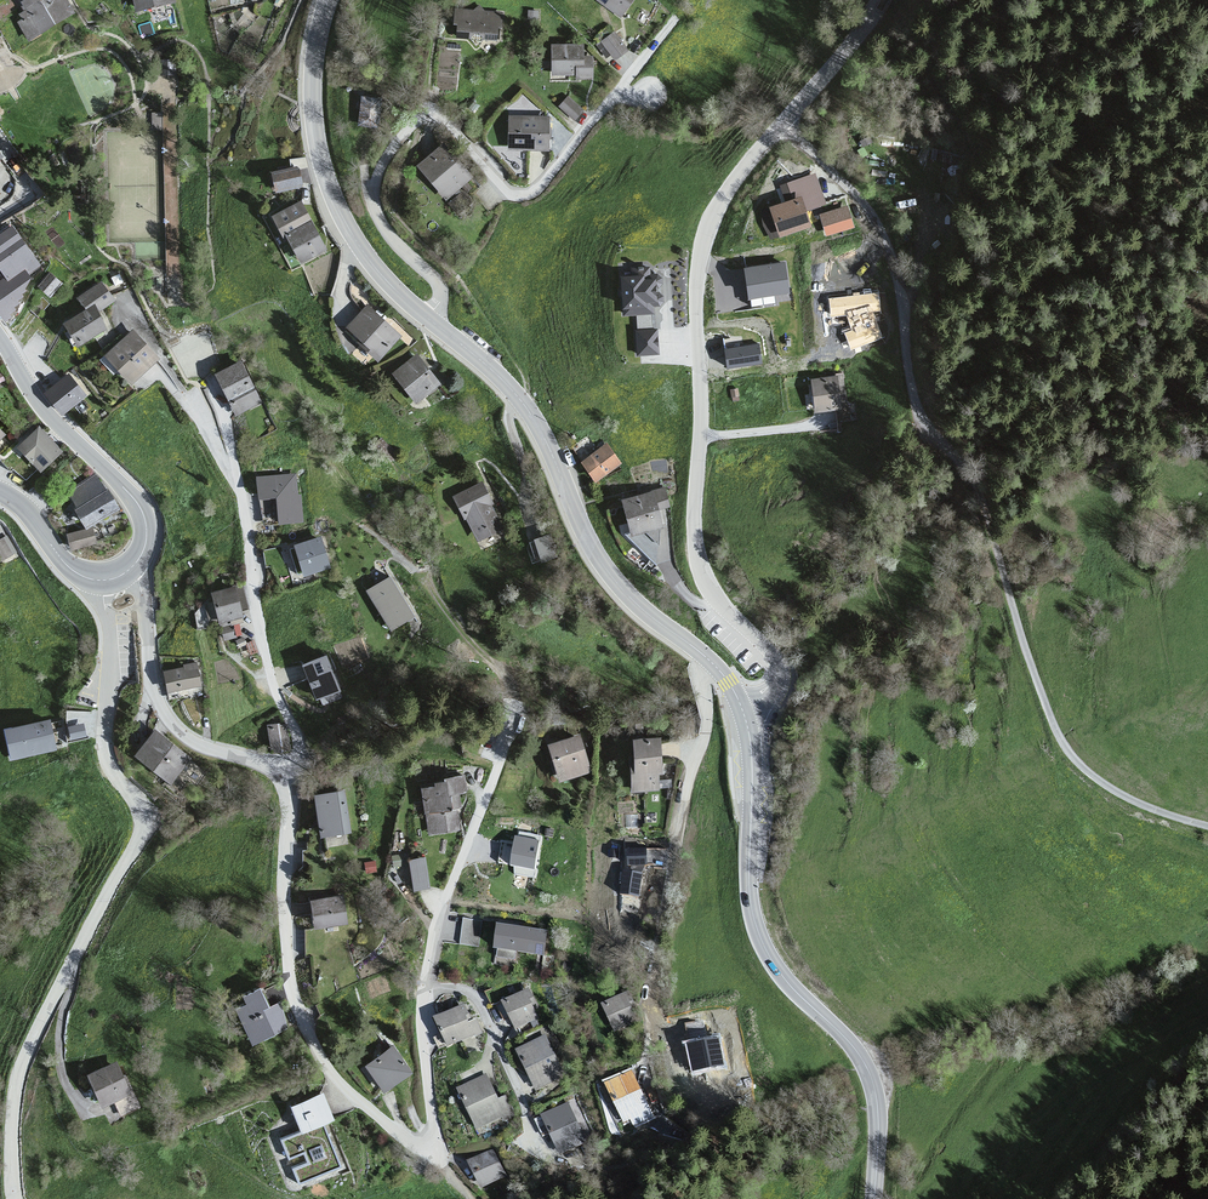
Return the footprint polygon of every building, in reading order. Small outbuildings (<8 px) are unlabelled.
[(25,11),(19,14),(22,19),(17,22),(28,41),(73,15),(64,0),(18,0),(25,11)] [(138,11),(173,1),(172,0),(135,0),(138,11)] [(619,19),(634,0),(593,0),(619,19)] [(536,12),(525,11),(525,21),(536,21),(536,12)] [(460,15),(456,39),(496,43),(498,18),(460,15)] [(614,33),(599,42),(614,62),(627,52),(614,33)] [(583,48),(551,46),(550,76),(573,78),(573,81),(591,81),(591,59),(583,59),(583,48)] [(82,68),(59,80),(79,119),(116,101),(99,67),(85,74),(82,68)] [(359,122),(379,124),(382,95),(362,93),(359,122)] [(567,97),(557,108),(573,122),(583,110),(567,97)] [(151,107),(152,131),(155,131),(163,130),(162,106),(151,107)] [(508,118),(509,151),(547,152),(548,120),(508,118)] [(440,147),(415,168),(446,202),(470,179),(440,147)] [(297,166),(270,173),(276,195),(302,189),(297,166)] [(801,197),(769,208),(781,239),(814,227),(801,197)] [(272,217),(302,266),(327,250),(301,204),(272,217)] [(844,209),(817,215),(825,237),(853,230),(844,209)] [(43,263),(16,220),(0,229),(0,312),(40,287),(30,272),(43,263)] [(785,258),(742,262),(746,300),(791,294),(785,258)] [(654,273),(615,272),(614,316),(656,315),(654,273)] [(50,277),(38,290),(51,302),(63,287),(50,277)] [(62,323),(75,347),(109,335),(98,317),(114,302),(103,285),(74,300),(83,311),(62,323)] [(400,340),(365,308),(344,330),(380,364),(400,340)] [(658,333),(634,332),(635,358),(659,356),(658,333)] [(132,334),(101,361),(130,389),(159,361),(132,334)] [(744,337),(726,340),(729,369),(763,366),(761,344),(745,346),(744,337)] [(416,357),(391,376),(416,405),(441,386),(416,357)] [(241,364),(214,376),(237,418),(263,406),(241,364)] [(834,372),(808,377),(813,412),(843,408),(834,372)] [(63,413),(85,395),(67,373),(45,391),(63,413)] [(19,446),(41,469),(61,450),(39,427),(19,446)] [(621,465),(604,445),(579,463),(594,483),(621,465)] [(105,489),(96,476),(70,492),(79,506),(76,509),(86,527),(119,508),(108,489),(105,489)] [(297,476),(256,480),(259,501),(277,501),(281,528),(304,524),(297,476)] [(480,484),(450,498),(475,544),(500,531),(480,484)] [(659,486),(621,500),(631,538),(663,530),(659,513),(670,510),(659,486)] [(92,528),(68,533),(71,549),(96,544),(92,528)] [(530,537),(536,559),(555,554),(549,532),(530,537)] [(0,539),(0,551),(6,561),(18,552),(7,535),(0,539)] [(319,540),(292,545),(304,578),(329,570),(319,540)] [(388,579),(366,593),(388,632),(414,621),(388,579)] [(236,589),(212,595),(218,627),(244,621),(236,589)] [(326,658),(302,668),(315,700),(340,691),(326,658)] [(183,671),(162,674),(167,693),(200,689),(196,665),(183,666),(183,671)] [(50,719),(5,728),(11,757),(56,748),(50,719)] [(288,720),(269,721),(271,749),(290,748),(288,720)] [(83,724),(68,726),(71,738),(85,736),(83,724)] [(152,731),(133,757),(170,786),(190,760),(152,731)] [(580,734),(546,745),(558,782),(588,772),(580,734)] [(660,740),(630,739),(629,792),(657,791),(660,740)] [(463,773),(419,789),(426,838),(456,832),(454,810),(459,808),(456,795),(466,794),(463,773)] [(343,794),(314,796),(318,835),(348,833),(343,794)] [(541,836),(519,832),(519,837),(516,837),(511,865),(511,867),(514,867),(515,875),(535,878),(541,836)] [(647,865),(646,848),(626,848),(627,865),(631,865),(640,865),(647,865)] [(424,859),(407,860),(412,892),(428,890),(424,859)] [(639,898),(642,872),(639,871),(640,865),(631,865),(630,870),(623,869),(620,895),(639,898)] [(343,895),(307,898),(313,929),(348,925),(343,895)] [(480,944),(483,918),(464,915),(461,942),(480,944)] [(546,931),(499,924),(495,949),(543,956),(546,931)] [(233,1008),(250,1046),(286,1031),(275,1005),(269,1009),(258,989),(240,996),(244,1004),(233,1008)] [(502,1000),(515,1030),(536,1021),(525,993),(502,1000)] [(620,996),(601,1005),(614,1032),(633,1025),(620,996)] [(461,1008),(434,1019),(447,1048),(480,1033),(474,1020),(469,1023),(461,1008)] [(705,1019),(684,1022),(687,1039),(708,1036),(705,1019)] [(727,1069),(721,1036),(684,1042),(691,1075),(727,1069)] [(543,1039),(513,1052),(532,1093),(558,1080),(543,1039)] [(391,1048),(364,1065),(383,1092),(410,1072),(391,1048)] [(115,1063),(86,1075),(101,1107),(110,1104),(129,1095),(115,1063)] [(632,1072),(603,1085),(621,1123),(650,1110),(632,1072)] [(483,1076),(456,1090),(478,1137),(514,1119),(506,1098),(498,1101),(483,1076)] [(325,1124),(333,1120),(321,1094),(289,1106),(299,1131),(278,1140),(297,1185),(342,1168),(325,1124)] [(129,1095),(110,1104),(119,1119),(138,1112),(129,1095)] [(579,1118),(584,1115),(575,1096),(570,1098),(579,1118)] [(569,1106),(539,1120),(561,1167),(588,1153),(569,1106)] [(489,1152),(466,1164),(479,1191),(504,1179),(489,1152)]
